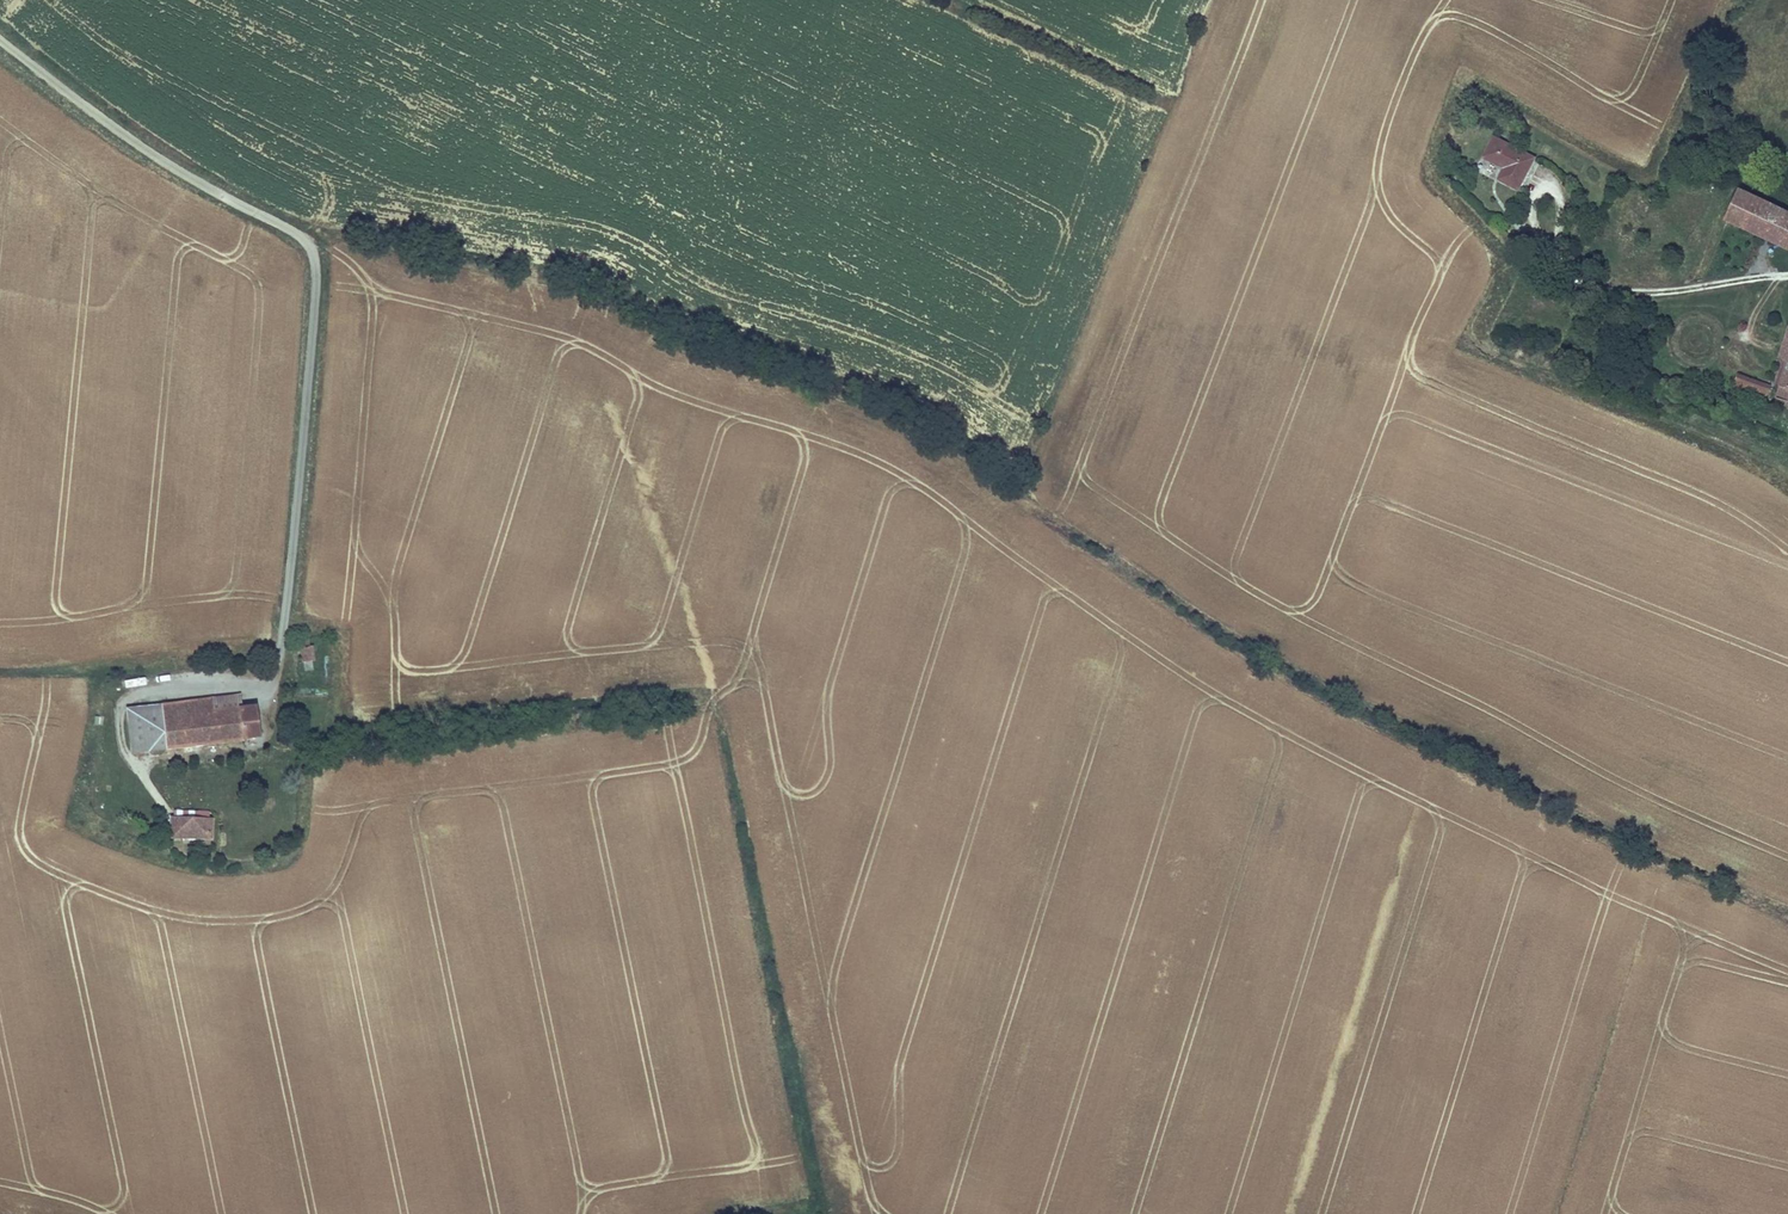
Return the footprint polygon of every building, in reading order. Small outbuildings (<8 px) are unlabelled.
[(1531,154),(1491,132),(1482,151),(1504,162),(1497,174),(1515,184),(1531,154)] [(1740,186),(1726,214),(1787,245),(1787,209),(1740,186)] [(1787,322),(1779,319),(1768,354),(1774,356),(1762,393),(1787,401),(1787,319),(1787,322)] [(315,661),(313,646),(300,647),(302,662),(315,661)] [(131,754),(261,738),(257,704),(242,706),(241,694),(125,708),(131,754)] [(173,816),(170,816),(169,839),(213,840),(214,818),(209,818),(209,812),(173,810),(173,816)]
